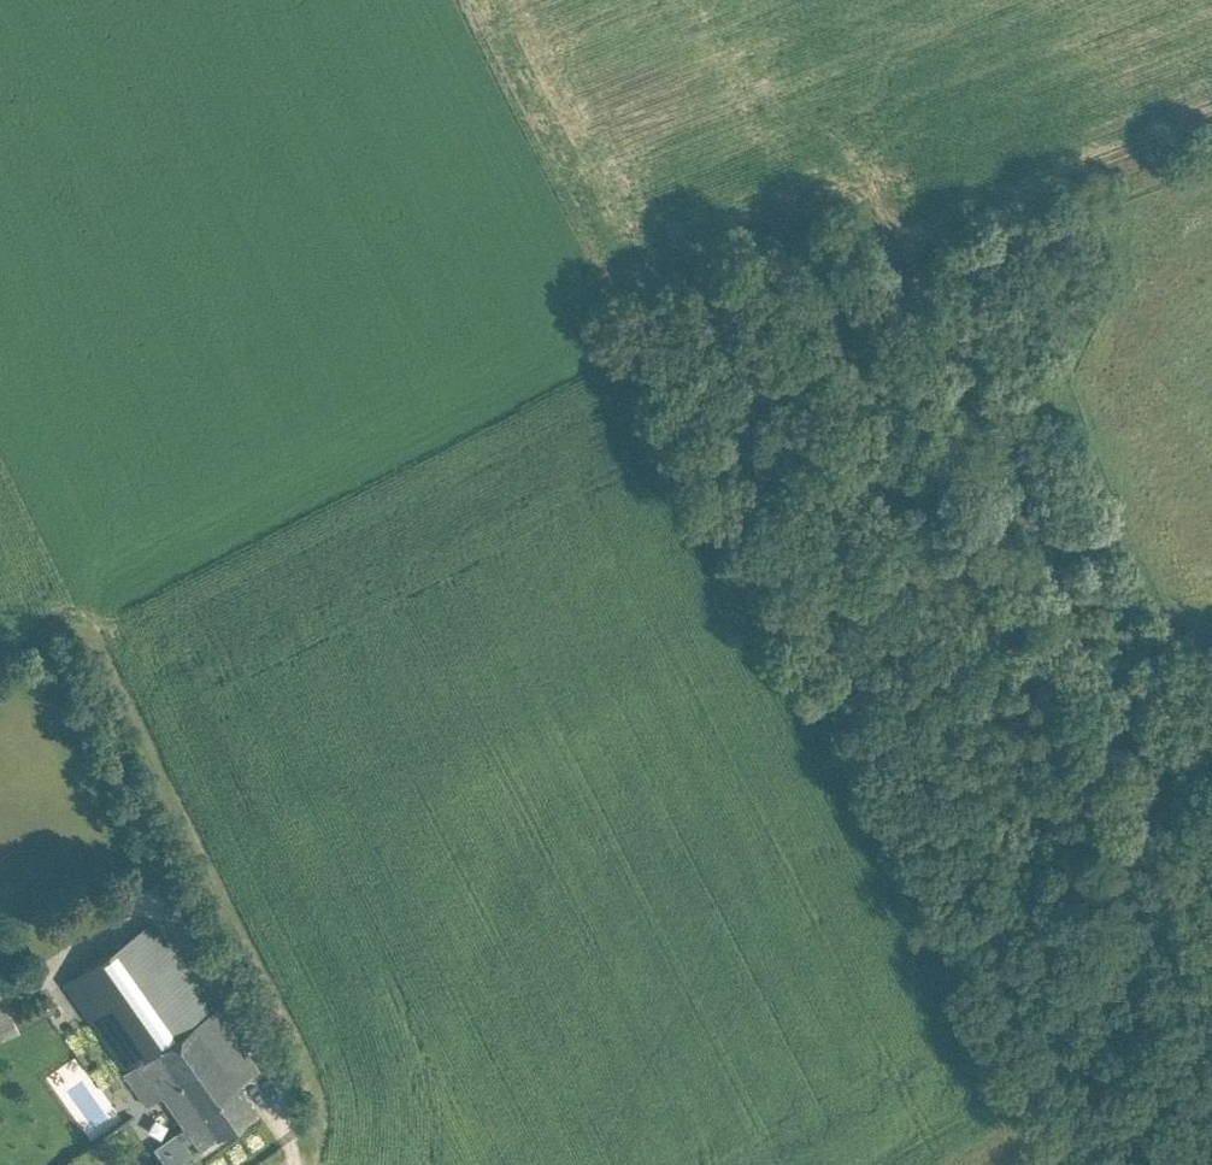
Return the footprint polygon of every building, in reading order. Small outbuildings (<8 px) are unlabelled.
[(153,919),(62,983),(145,1100),(148,1104),(164,1093),(174,1109),(186,1124),(178,1130),(182,1137),(190,1131),(199,1144),(216,1132),(217,1135),(256,1107),(238,1082),(259,1068),(245,1048),(153,919)] [(18,1042),(15,1034),(21,1032),(0,984),(0,1050),(18,1042)]
